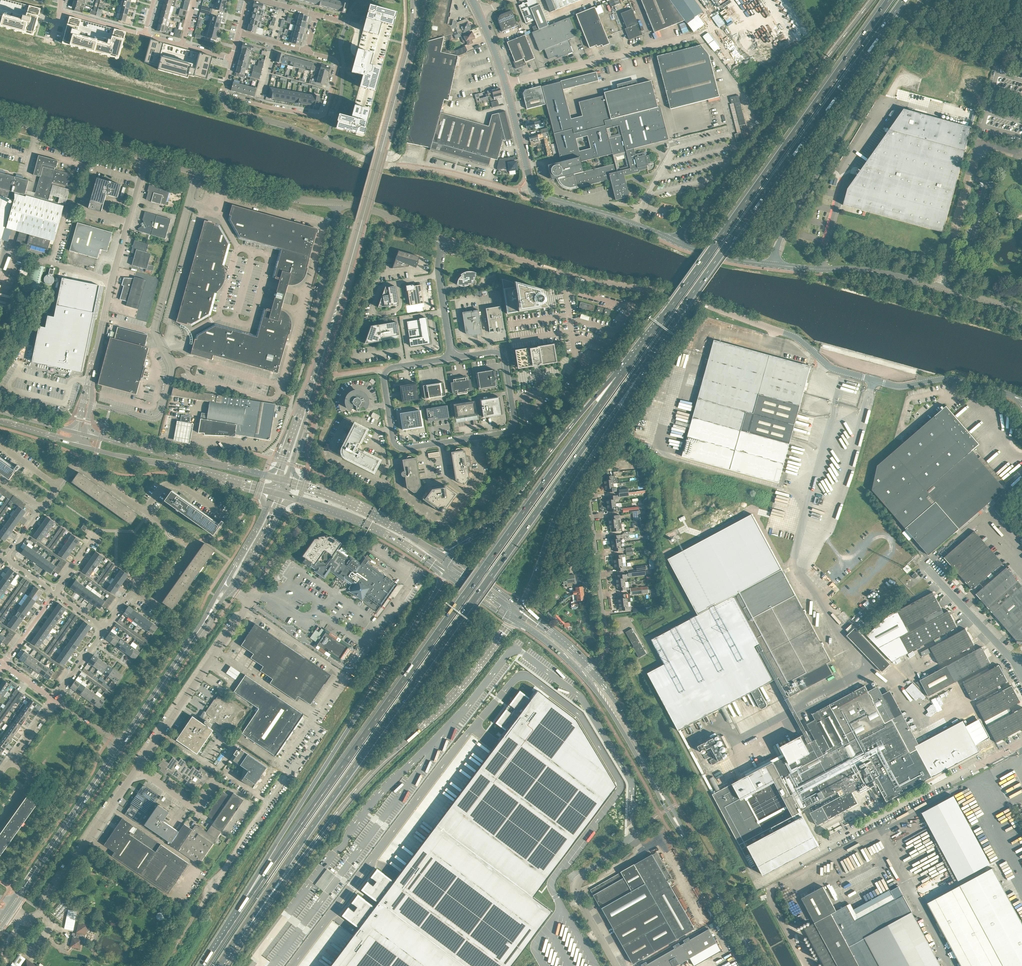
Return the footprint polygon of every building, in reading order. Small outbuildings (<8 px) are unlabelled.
[(33,36),(35,30),(36,26),(38,21),(38,20),(40,13),(41,9),(38,8),(9,0),(0,0),(0,26),(33,36)] [(131,2),(124,0),(122,7),(129,9),(131,2)] [(334,9),(336,1),(334,0),(330,0),(328,7),(334,9)] [(538,0),(527,0),(528,2),(535,20),(537,25),(532,27),(534,31),(548,25),(538,0)] [(550,12),(555,10),(580,0),(545,0),(550,12)] [(654,33),(684,20),(670,0),(641,0),(654,33)] [(85,4),(81,3),(74,1),(73,7),(79,9),(80,6),(84,7),(85,4)] [(254,1),(253,6),(253,7),(262,10),(264,4),(254,1)] [(334,9),(340,10),(339,11),(340,11),(342,2),(336,1),(334,9)] [(340,11),(341,12),(346,13),(348,4),(342,2),(340,11)] [(535,20),(528,2),(524,3),(524,4),(523,4),(522,3),(522,4),(518,5),(520,10),(526,24),(535,20)] [(223,12),(225,7),(225,6),(214,3),(211,12),(218,14),(218,11),(223,12)] [(169,13),(171,6),(164,4),(162,11),(169,13)] [(340,115),(336,129),(344,131),(347,132),(356,134),(363,136),(397,13),(370,6),(352,73),(363,76),(351,118),(340,115)] [(127,15),(129,9),(122,7),(120,13),(127,15)] [(254,8),(252,13),(263,16),(264,11),(262,10),(253,7),(253,8),(254,8)] [(609,44),(607,39),(595,7),(576,14),(589,48),(596,45),(597,47),(602,45),(602,46),(609,44)] [(186,17),(188,10),(186,10),(180,8),(178,15),(186,17)] [(632,9),(621,13),(627,28),(625,29),(626,33),(627,33),(628,33),(629,35),(627,35),(629,40),(640,35),(636,24),(638,24),(632,9)] [(518,26),(513,15),(511,10),(501,14),(501,15),(500,15),(500,16),(499,16),(498,20),(502,32),(518,26)] [(167,19),(169,13),(162,11),(161,17),(167,19)] [(217,17),(218,14),(211,12),(209,21),(220,24),(222,18),(217,17)] [(125,22),(127,15),(120,13),(118,20),(125,22)] [(261,22),(263,16),(252,13),(251,17),(251,19),(261,22)] [(306,22),(308,16),(300,14),(298,20),(306,22)] [(64,38),(63,44),(119,59),(126,32),(70,17),(69,22),(67,28),(67,29),(65,34),(64,38)] [(166,26),(167,19),(161,17),(159,24),(166,26)] [(577,36),(575,31),(569,17),(532,32),(539,51),(544,49),(568,40),(577,36)] [(261,22),(251,19),(249,25),(257,27),(259,28),(261,22)] [(305,28),(306,22),(298,20),(297,25),(296,26),(304,28),(305,28)] [(220,24),(209,21),(208,26),(219,29),(220,24)] [(166,33),(168,26),(166,26),(159,24),(157,31),(166,33)] [(249,25),(248,29),(247,31),(256,33),(257,27),(249,25)] [(303,34),(305,28),(304,28),(296,26),(297,25),(294,25),(293,31),(303,33),(303,34)] [(219,29),(208,26),(206,31),(218,34),(219,29)] [(180,38),(182,30),(178,29),(177,32),(175,33),(174,37),(180,38)] [(218,34),(206,31),(204,40),(210,42),(211,39),(216,40),(218,34)] [(301,40),(303,34),(303,33),(293,31),(291,37),(301,39),(301,40)] [(513,63),(516,69),(526,64),(525,62),(534,58),(525,35),(507,42),(515,62),(513,63)] [(300,45),(301,40),(301,39),(291,37),(289,43),(300,45)] [(151,40),(145,62),(159,66),(158,70),(188,78),(189,75),(194,77),(194,76),(201,78),(201,77),(203,78),(205,73),(208,73),(208,72),(213,57),(151,40)] [(573,52),(568,40),(544,49),(548,59),(562,53),(563,56),(573,52)] [(243,43),(242,48),(241,49),(251,52),(252,46),(243,43)] [(709,55),(702,45),(658,56),(659,61),(672,109),(720,97),(709,55)] [(1010,48),(1000,45),(996,60),(1006,63),(1010,48)] [(242,50),(241,55),(249,57),(251,52),(241,49),(242,50)] [(426,49),(406,143),(420,146),(430,148),(430,150),(440,152),(450,155),(459,158),(469,160),(474,162),(479,163),(484,164),(488,166),(489,165),(490,158),(491,159),(497,160),(500,150),(503,140),(505,141),(509,140),(513,139),(511,129),(509,121),(506,111),(492,115),(491,117),(489,126),(479,124),(470,121),(460,118),(450,115),(440,113),(444,100),(448,101),(458,56),(454,55),(447,54),(441,52),(426,49)] [(284,54),(278,53),(276,62),(282,64),(284,54)] [(290,57),(284,55),(284,54),(282,64),(287,65),(290,57)] [(249,57),(241,55),(239,61),(247,63),(249,57)] [(296,59),(293,58),(290,57),(287,65),(293,67),(296,59)] [(301,60),(299,60),(296,59),(293,67),(299,68),(301,60)] [(307,62),(305,61),(301,60),(299,68),(305,70),(307,62)] [(247,63),(239,61),(238,67),(246,69),(247,63)] [(313,63),(311,63),(307,62),(305,70),(311,72),(311,70),(312,68),(312,67),(313,63)] [(329,73),(330,71),(331,67),(322,65),(320,71),(329,73)] [(246,69),(238,67),(236,73),(240,74),(242,74),(244,75),(246,69)] [(327,79),(327,77),(328,73),(329,73),(320,71),(318,76),(327,79)] [(567,105),(563,89),(598,81),(596,72),(561,81),(542,86),(561,162),(579,157),(581,162),(594,159),(591,148),(579,151),(576,139),(588,136),(586,128),(583,116),(571,119),(567,105)] [(317,82),(325,85),(327,79),(318,76),(317,82)] [(233,82),(231,90),(234,91),(237,92),(239,84),(240,81),(234,79),(233,82)] [(604,121),(657,107),(651,81),(604,93),(605,95),(579,102),(583,116),(586,128),(605,124),(604,121)] [(237,92),(243,94),(245,86),(239,84),(237,92)] [(245,86),(243,94),(249,95),(251,87),(245,86)] [(545,104),(540,86),(524,90),(522,92),(527,109),(545,104)] [(251,87),(249,95),(255,97),(257,89),(251,87)] [(501,93),(500,88),(492,90),(487,91),(488,93),(485,94),(486,97),(501,93)] [(502,98),(501,93),(486,97),(480,98),(479,99),(480,101),(483,100),(484,100),(490,98),(491,101),(502,98)] [(312,105),(318,107),(318,104),(319,104),(320,100),(319,100),(320,96),(314,95),(313,96),(314,96),(312,105)] [(730,104),(737,133),(741,132),(734,103),(730,104)] [(660,106),(657,107),(604,121),(605,124),(606,129),(609,128),(616,126),(620,126),(626,150),(634,148),(668,139),(660,106)] [(904,109),(890,130),(965,150),(971,128),(904,109)] [(767,119),(758,110),(753,116),(762,125),(767,119)] [(534,125),(543,123),(542,120),(526,124),(527,129),(535,127),(534,125)] [(612,154),(606,129),(605,124),(586,128),(588,136),(591,148),(594,159),(612,154)] [(644,155),(643,152),(635,154),(634,148),(626,150),(620,126),(616,126),(618,133),(611,135),(609,128),(606,129),(612,154),(615,164),(583,172),(574,174),(577,186),(577,188),(578,187),(610,179),(615,200),(629,197),(624,176),(640,172),(639,171),(648,168),(647,166),(648,165),(648,164),(651,163),(649,155),(646,156),(645,155),(644,155)] [(943,232),(965,150),(890,130),(887,128),(885,131),(887,133),(848,189),(843,205),(859,209),(942,232),(943,232)] [(548,132),(542,133),(529,136),(530,142),(534,141),(535,142),(539,141),(539,140),(544,138),(547,151),(546,151),(548,157),(554,155),(549,137),(548,132)] [(70,186),(73,175),(55,170),(55,168),(56,168),(58,161),(39,155),(34,175),(39,176),(41,176),(35,196),(47,199),(52,182),(70,186)] [(506,158),(503,158),(505,169),(509,168),(509,171),(517,170),(516,161),(514,162),(514,157),(506,158)] [(583,172),(581,162),(579,157),(561,162),(547,165),(551,180),(558,178),(559,180),(560,182),(561,184),(563,185),(565,186),(567,187),(569,188),(571,188),(574,187),(577,186),(574,174),(583,172)] [(29,181),(0,173),(0,196),(14,200),(16,194),(19,195),(20,194),(25,195),(29,181)] [(105,182),(105,180),(97,178),(88,208),(101,212),(106,195),(118,198),(121,185),(112,182),(109,181),(109,183),(105,182)] [(49,200),(65,204),(70,190),(53,185),(49,200)] [(161,203),(166,205),(170,191),(154,187),(153,188),(152,187),(150,188),(150,189),(149,190),(146,199),(151,201),(151,202),(160,204),(161,203)] [(54,241),(64,206),(26,196),(26,197),(19,195),(16,194),(14,200),(11,213),(7,228),(30,234),(51,240),(54,241)] [(10,213),(11,213),(14,200),(0,196),(0,239),(2,240),(10,213)] [(275,278),(280,280),(289,282),(291,282),(293,282),(296,282),(298,281),(300,279),(301,277),(302,275),(303,273),(305,267),(307,268),(318,229),(232,205),(229,215),(231,216),(230,220),(240,237),(282,249),(274,277),(275,277),(275,278)] [(157,215),(145,212),(143,220),(145,224),(138,229),(139,231),(151,235),(165,239),(171,219),(157,215)] [(209,314),(215,293),(217,293),(217,292),(219,290),(221,287),(223,285),(224,282),(225,279),(225,276),(225,273),(225,270),(224,267),(224,266),(222,265),(228,244),(218,227),(215,225),(215,224),(205,221),(177,322),(187,325),(188,323),(191,324),(209,314)] [(113,232),(78,223),(70,251),(98,259),(100,249),(107,251),(113,232)] [(48,250),(51,240),(30,234),(29,237),(21,237),(18,237),(15,246),(30,250),(31,245),(48,249),(48,250)] [(149,244),(135,240),(131,252),(135,254),(132,265),(147,269),(153,271),(154,266),(148,264),(151,254),(146,252),(149,244)] [(409,267),(409,264),(415,267),(417,263),(418,263),(419,257),(399,251),(396,257),(397,257),(397,259),(396,259),(392,268),(409,267)] [(19,276),(27,278),(28,271),(21,269),(19,276)] [(476,275),(476,273),(474,272),(472,271),(469,271),(467,272),(464,272),(465,274),(463,275),(461,276),(459,278),(458,280),(457,282),(457,284),(456,284),(458,285),(461,286),(463,286),(465,286),(467,286),(470,285),(471,283),(473,282),(474,280),(475,278),(476,275)] [(138,309),(146,280),(135,277),(134,278),(124,278),(124,282),(125,283),(120,299),(127,301),(126,306),(138,309)] [(39,326),(32,362),(82,372),(100,285),(63,278),(55,317),(48,315),(45,327),(39,326)] [(514,283),(512,283),(512,282),(501,279),(507,314),(517,312),(517,311),(518,311),(518,312),(548,307),(542,302),(542,301),(543,301),(543,300),(544,300),(544,299),(544,298),(543,298),(542,297),(542,296),(541,296),(540,296),(542,290),(514,283)] [(287,289),(289,282),(280,280),(278,286),(276,294),(275,293),(274,294),(274,295),(274,296),(275,296),(273,303),(272,310),(280,312),(282,306),(287,289)] [(421,285),(414,286),(414,285),(413,285),(412,285),(411,285),(406,286),(407,291),(408,291),(410,305),(424,303),(421,285)] [(398,304),(395,286),(388,287),(388,289),(386,290),(385,287),(378,307),(387,306),(398,304)] [(579,307),(593,311),(595,306),(581,302),(579,307)] [(489,329),(490,332),(498,331),(498,332),(500,332),(500,331),(504,331),(500,306),(486,309),(489,329)] [(286,334),(288,328),(288,327),(288,326),(289,326),(289,325),(289,324),(289,323),(288,323),(288,322),(288,321),(288,320),(288,319),(287,319),(287,318),(287,317),(286,317),(286,316),(285,316),(285,315),(284,315),(284,314),(283,314),(283,313),(282,313),(281,313),(280,312),(272,310),(267,309),(266,310),(265,310),(257,337),(216,326),(198,336),(197,339),(195,339),(192,349),(191,354),(212,360),(213,355),(278,373),(289,334),(286,334)] [(462,309),(463,312),(464,318),(463,319),(465,331),(465,332),(466,333),(467,334),(468,335),(469,335),(474,336),(475,335),(477,334),(477,335),(482,334),(478,310),(473,311),(473,312),(472,312),(472,311),(463,312),(463,309),(462,309)] [(426,318),(427,318),(419,319),(407,321),(408,330),(410,339),(409,339),(410,346),(424,344),(424,342),(428,342),(427,336),(429,336),(428,332),(428,331),(427,327),(428,327),(427,327),(427,323),(427,322),(426,322),(426,318)] [(371,326),(366,339),(365,343),(374,342),(381,341),(381,340),(381,341),(381,338),(398,335),(396,322),(376,325),(371,326)] [(137,394),(144,368),(149,348),(145,346),(148,335),(118,327),(115,338),(110,337),(98,384),(137,394)] [(779,483),(798,412),(811,366),(714,340),(682,456),(779,483)] [(533,365),(535,364),(535,365),(536,366),(537,366),(538,365),(539,364),(540,363),(540,364),(556,362),(553,345),(538,347),(538,348),(531,349),(516,351),(518,368),(533,365)] [(490,371),(476,373),(479,390),(497,387),(496,380),(497,380),(496,370),(493,371),(490,372),(490,371)] [(453,379),(454,382),(451,383),(452,393),(457,393),(458,394),(467,393),(467,391),(472,390),(470,379),(468,380),(467,377),(465,378),(465,376),(455,378),(455,379),(453,379)] [(443,382),(435,384),(435,385),(432,385),(432,384),(423,385),(425,399),(446,395),(443,382)] [(400,386),(401,392),(402,402),(419,400),(416,383),(410,384),(409,383),(406,383),(406,385),(400,386)] [(173,387),(171,395),(210,402),(208,414),(202,413),(198,433),(204,433),(204,435),(223,436),(223,434),(235,434),(237,424),(241,425),(240,435),(270,440),(275,404),(173,387)] [(366,398),(366,397),(363,394),(362,393),(358,392),(357,392),(353,392),(352,393),(349,395),(348,396),(347,400),(347,401),(347,405),(348,406),(350,410),(351,410),(352,408),(353,409),(354,409),(355,409),(355,410),(356,410),(357,410),(357,411),(358,411),(359,411),(360,410),(360,409),(361,408),(362,408),(362,407),(363,407),(365,408),(365,407),(363,406),(364,405),(364,404),(365,403),(367,403),(367,402),(366,398)] [(482,407),(483,414),(483,417),(486,417),(486,416),(493,415),(493,416),(502,414),(499,397),(481,400),(482,407)] [(477,415),(475,401),(453,404),(456,419),(465,417),(465,418),(468,418),(467,417),(477,415)] [(426,408),(428,420),(428,421),(429,421),(430,421),(431,420),(433,419),(433,421),(449,418),(447,405),(426,408)] [(942,409),(893,452),(926,490),(934,483),(972,451),(979,444),(946,406),(944,408),(942,406),(940,407),(942,409)] [(423,427),(422,422),(420,410),(400,413),(403,430),(423,427)] [(378,420),(380,416),(373,412),(371,415),(374,416),(373,418),(378,420)] [(189,426),(191,417),(182,415),(180,422),(180,424),(189,426)] [(193,426),(177,423),(173,443),(190,446),(193,426)] [(357,449),(360,442),(366,430),(355,424),(343,449),(342,450),(342,452),(343,454),(343,455),(344,456),(346,457),(373,471),(379,461),(363,453),(363,452),(357,449)] [(465,450),(461,451),(461,450),(460,449),(459,448),(458,448),(457,448),(456,449),(455,450),(455,451),(455,452),(451,452),(453,464),(454,464),(454,463),(455,463),(456,468),(455,468),(454,468),(456,480),(462,485),(464,484),(469,478),(467,466),(469,466),(470,465),(470,463),(469,462),(468,461),(466,462),(465,450)] [(1005,489),(972,451),(934,483),(937,487),(929,494),(936,502),(959,529),(989,503),(992,507),(999,501),(996,497),(1005,489)] [(905,528),(936,502),(929,494),(937,487),(934,483),(926,490),(893,452),(877,466),(872,490),(905,528)] [(416,458),(412,459),(412,457),(411,457),(410,456),(409,456),(408,456),(407,457),(406,458),(406,459),(403,460),(405,471),(403,472),(402,473),(402,474),(402,476),(404,476),(405,476),(407,488),(414,492),(416,492),(420,485),(419,474),(418,474),(417,474),(416,469),(417,469),(417,470),(418,470),(416,458)] [(10,479),(16,470),(17,471),(20,467),(18,465),(15,469),(0,458),(0,472),(10,479)] [(87,493),(94,483),(88,478),(86,476),(85,477),(79,472),(72,482),(87,493)] [(606,480),(604,480),(605,485),(613,483),(613,479),(615,478),(615,477),(615,476),(615,475),(614,475),(611,476),(606,476),(606,480)] [(100,487),(94,483),(87,493),(101,503),(109,493),(102,489),(103,488),(100,487)] [(613,483),(605,485),(605,489),(607,489),(608,492),(617,491),(616,488),(616,487),(618,487),(617,483),(616,483),(613,483)] [(438,510),(439,510),(440,511),(440,512),(441,512),(442,513),(443,512),(444,512),(445,511),(445,510),(445,509),(446,509),(458,494),(446,485),(442,486),(442,488),(436,489),(436,487),(431,488),(423,499),(438,510)] [(165,500),(177,509),(213,535),(220,526),(221,526),(224,522),(221,520),(218,524),(183,499),(185,497),(180,494),(179,496),(172,491),(165,500)] [(115,498),(109,493),(101,503),(116,514),(123,504),(117,499),(115,497),(115,498)] [(609,500),(606,500),(607,504),(615,503),(615,499),(618,499),(617,495),(608,496),(609,500)] [(959,529),(936,502),(905,528),(929,555),(959,529)] [(615,503),(607,504),(608,509),(610,508),(610,512),(615,511),(619,511),(619,508),(619,507),(616,507),(615,503)] [(129,508),(123,504),(116,514),(131,524),(138,514),(132,510),(132,509),(130,508),(129,508)] [(23,509),(20,507),(19,506),(15,511),(23,516),(26,511),(23,509)] [(19,521),(23,516),(15,511),(14,510),(10,515),(12,516),(19,521)] [(639,510),(632,511),(634,521),(637,521),(640,520),(639,514),(646,513),(645,510),(644,510),(641,510),(639,510)] [(735,595),(782,570),(752,514),(668,559),(698,614),(697,615),(698,615),(735,595)] [(611,519),(609,520),(609,524),(618,523),(621,523),(620,517),(620,515),(615,515),(610,516),(611,519)] [(16,526),(19,521),(12,516),(8,521),(16,526)] [(55,522),(47,516),(44,521),(51,527),(55,522)] [(12,531),(16,526),(8,521),(5,526),(12,531)] [(51,527),(44,521),(40,526),(48,532),(51,527)] [(618,523),(609,524),(610,528),(612,528),(612,532),(617,531),(622,530),(621,528),(621,523),(618,523)] [(9,536),(12,531),(5,526),(1,531),(9,536)] [(48,532),(40,526),(37,531),(44,537),(48,532)] [(9,536),(1,531),(0,532),(0,537),(5,541),(9,536)] [(44,537),(37,531),(33,536),(41,542),(44,537)] [(1003,563),(978,535),(974,531),(944,557),(972,590),(1003,563)] [(76,545),(80,540),(72,534),(69,539),(76,545)] [(613,539),(611,539),(612,544),(620,543),(619,537),(622,537),(622,534),(613,536),(613,539)] [(314,539),(302,556),(305,558),(302,562),(310,567),(311,566),(312,563),(315,565),(316,563),(317,561),(324,551),(325,551),(332,555),(336,550),(337,550),(341,543),(331,536),(327,536),(327,535),(318,537),(318,538),(314,539)] [(73,550),(76,545),(69,539),(65,544),(73,550)] [(173,609),(215,550),(205,543),(200,549),(198,552),(190,564),(189,564),(188,566),(179,579),(177,581),(169,593),(168,593),(167,596),(163,602),(173,609)] [(620,543),(612,544),(612,548),(614,548),(615,551),(624,550),(624,548),(621,548),(620,543)] [(69,555),(73,550),(65,544),(62,549),(69,555)] [(26,556),(32,549),(27,545),(21,553),(26,556)] [(31,560),(37,552),(32,549),(26,556),(31,560)] [(66,559),(69,555),(62,549),(58,554),(66,559)] [(312,563),(311,566),(313,567),(317,570),(316,571),(324,577),(329,570),(351,585),(349,587),(348,588),(351,590),(351,591),(362,599),(362,598),(368,602),(370,599),(380,606),(395,584),(381,574),(375,570),(366,564),(368,560),(366,559),(365,558),(360,564),(350,557),(349,559),(337,550),(336,550),(332,555),(326,564),(324,563),(320,563),(317,561),(316,563),(315,565),(312,563)] [(104,557),(96,551),(93,556),(100,562),(104,557)] [(36,563),(42,556),(37,552),(31,560),(36,563)] [(616,559),(614,559),(614,563),(622,562),(622,557),(624,557),(625,557),(624,554),(620,555),(615,555),(616,559)] [(41,567),(46,559),(42,556),(36,563),(41,567)] [(100,562),(93,556),(89,561),(97,567),(100,562)] [(566,566),(556,577),(560,580),(573,564),(573,561),(570,558),(564,565),(566,566)] [(46,570),(51,563),(46,559),(41,567),(46,570)] [(97,567),(89,561),(86,566),(93,572),(97,567)] [(622,562),(614,563),(615,568),(617,567),(617,571),(626,570),(625,562),(622,562)] [(53,571),(55,568),(56,566),(51,563),(46,570),(51,574),(53,571)] [(93,572),(86,566),(82,571),(89,576),(92,573),(93,575),(95,573),(93,572)] [(988,608),(1018,581),(1006,567),(976,594),(988,608)] [(18,573),(10,568),(7,573),(14,578),(18,573)] [(125,580),(129,575),(121,569),(118,574),(125,580)] [(748,620),(795,595),(782,570),(735,595),(748,620)] [(14,578),(7,573),(3,578),(11,583),(14,578)] [(122,584),(125,580),(118,574),(114,579),(122,584)] [(618,579),(616,579),(616,583),(625,582),(624,578),(627,578),(626,574),(623,574),(618,575),(618,579)] [(3,578),(0,583),(7,588),(11,583),(3,578)] [(118,589),(122,584),(114,579),(111,584),(118,589)] [(75,591),(81,584),(76,580),(70,588),(75,591)] [(1021,586),(1021,585),(1018,581),(988,608),(992,612),(1021,586)] [(625,582),(616,583),(617,587),(619,587),(619,591),(624,590),(628,590),(628,587),(627,582),(625,582)] [(80,595),(86,587),(81,584),(75,591),(80,595)] [(115,594),(118,589),(111,584),(107,589),(115,594)] [(39,596),(43,591),(36,586),(32,591),(39,596)] [(992,612),(1003,626),(1021,609),(1021,586),(992,612)] [(85,598),(90,591),(86,587),(80,595),(85,598)] [(36,601),(39,596),(32,591),(29,596),(36,601)] [(90,602),(95,594),(90,591),(85,598),(90,602)] [(908,626),(941,608),(933,592),(899,610),(908,626)] [(95,605),(100,598),(95,594),(90,602),(95,605)] [(620,598),(618,598),(619,603),(627,602),(631,601),(630,594),(628,594),(625,594),(620,595),(620,598)] [(766,653),(748,620),(735,595),(698,615),(652,640),(665,664),(648,673),(679,731),(703,718),(707,716),(752,692),(760,708),(762,709),(767,706),(767,704),(759,688),(779,677),(766,653)] [(813,628),(795,595),(748,620),(766,653),(813,628)] [(32,606),(36,601),(29,596),(25,601),(32,606)] [(102,606),(104,603),(105,601),(100,598),(95,605),(100,609),(102,606)] [(29,611),(32,606),(25,601),(21,606),(29,611)] [(627,602),(619,603),(619,607),(621,607),(622,610),(627,610),(630,609),(630,606),(627,606),(627,602)] [(67,608),(59,603),(56,608),(63,613),(67,608)] [(25,616),(29,611),(21,606),(18,610),(25,616)] [(128,617),(134,609),(129,606),(123,613),(128,617)] [(908,626),(899,610),(898,606),(895,608),(890,610),(892,614),(889,615),(867,635),(879,648),(900,637),(910,631),(908,626)] [(63,613),(56,608),(52,613),(60,618),(63,613)] [(910,631),(944,613),(941,608),(908,626),(910,631)] [(133,620),(138,613),(134,609),(128,617),(133,620)] [(1021,618),(1021,609),(1003,626),(1008,631),(1021,618)] [(22,621),(25,616),(18,610),(14,615),(22,621)] [(908,653),(955,628),(957,627),(948,610),(944,613),(910,631),(900,637),(908,653)] [(60,618),(52,613),(49,618),(56,623),(60,618)] [(138,624),(143,616),(138,613),(133,620),(138,624)] [(555,614),(552,618),(562,626),(565,623),(555,614)] [(18,626),(22,621),(14,615),(11,620),(18,626)] [(143,627),(148,620),(143,616),(138,624),(143,627)] [(56,623),(49,618),(45,623),(53,628),(56,623)] [(1008,631),(1017,641),(1016,644),(1021,644),(1021,618),(1008,631)] [(15,631),(18,626),(11,620),(7,625),(15,631)] [(148,631),(153,624),(148,620),(143,627),(148,631)] [(88,631),(92,626),(84,621),(81,626),(88,631)] [(53,628),(45,623),(42,628),(49,633),(53,628)] [(158,627),(153,624),(148,631),(153,634),(158,627)] [(882,672),(890,664),(852,624),(846,629),(849,633),(847,636),(882,672)] [(85,636),(88,631),(81,626),(77,631),(85,636)] [(247,637),(246,636),(245,639),(241,645),(253,654),(251,658),(263,666),(260,670),(273,679),(270,683),(295,700),(295,699),(298,696),(310,704),(330,675),(281,641),(277,638),(276,638),(258,626),(254,626),(247,637)] [(49,633),(42,628),(38,632),(46,638),(49,633)] [(312,635),(310,638),(317,643),(316,645),(317,646),(319,648),(320,647),(326,652),(328,654),(329,652),(340,660),(342,658),(344,660),(350,650),(348,649),(349,647),(325,631),(322,628),(319,633),(315,630),(312,634),(312,635)] [(632,628),(626,632),(633,645),(639,641),(632,628)] [(827,663),(831,661),(813,628),(766,653),(779,677),(784,686),(790,697),(832,674),(827,663)] [(939,664),(970,647),(974,645),(966,628),(930,648),(932,652),(939,664)] [(81,641),(85,636),(77,631),(74,636),(81,641)] [(110,642),(116,635),(111,631),(105,638),(110,642)] [(46,638),(38,632),(35,637),(42,643),(46,638)] [(115,645),(121,638),(116,635),(110,642),(115,645)] [(78,646),(81,641),(74,636),(70,641),(78,646)] [(42,643),(35,637),(31,642),(39,648),(42,643)] [(909,653),(908,653),(900,637),(879,648),(892,662),(909,653)] [(120,649),(125,642),(121,638),(115,645),(120,649)] [(35,647),(27,641),(25,644),(31,648),(29,650),(32,652),(35,647)] [(74,651),(78,646),(70,641),(67,645),(74,651)] [(639,641),(633,645),(634,646),(633,647),(639,658),(647,653),(639,641)] [(125,653),(130,645),(125,642),(120,649),(125,653)] [(71,656),(74,651),(67,645),(63,650),(71,656)] [(130,656),(135,649),(130,645),(125,653),(130,656)] [(955,682),(987,665),(991,663),(982,647),(947,666),(955,682)] [(932,652),(930,648),(921,652),(923,656),(932,652)] [(135,660),(140,652),(135,649),(130,656),(135,660)] [(71,656),(63,650),(60,655),(67,661),(71,656)] [(24,662),(30,655),(25,651),(23,654),(20,651),(16,656),(24,662)] [(29,666),(35,658),(30,655),(24,662),(29,666)] [(64,666),(67,661),(60,655),(56,660),(64,666)] [(93,666),(99,658),(94,655),(88,662),(93,666)] [(34,669),(40,662),(35,658),(29,666),(34,669)] [(98,669),(104,662),(99,658),(93,666),(98,669)] [(39,673),(45,665),(40,662),(34,669),(39,673)] [(103,673),(109,665),(104,662),(98,669),(103,673)] [(44,676),(49,669),(45,665),(39,673),(44,676)] [(108,676),(113,669),(109,665),(103,673),(108,676)] [(999,665),(990,670),(963,684),(972,700),(998,686),(999,689),(1001,688),(1000,685),(1008,681),(1004,675),(1005,675),(1000,665),(1000,666),(999,665)] [(955,682),(947,666),(916,682),(923,689),(924,689),(928,696),(955,682)] [(240,673),(231,667),(227,674),(236,680),(240,673)] [(51,677),(53,674),(54,672),(49,669),(44,676),(49,680),(51,677)] [(113,680),(118,672),(113,669),(108,676),(113,680)] [(123,676),(118,672),(113,680),(118,683),(123,676)] [(245,675),(234,691),(259,708),(242,733),(275,756),(304,714),(245,675)] [(4,680),(0,686),(7,691),(11,685),(15,688),(17,685),(11,681),(9,684),(4,680)] [(76,691),(81,683),(76,680),(70,687),(76,691)] [(80,694),(86,687),(81,683),(76,691),(80,694)] [(1001,688),(999,689),(1001,692),(976,705),(985,721),(1007,709),(1008,712),(1011,711),(1009,708),(1021,702),(1020,700),(1012,685),(1003,690),(1001,688)] [(825,755),(885,723),(881,716),(891,710),(882,694),(881,695),(880,693),(877,694),(874,688),(873,689),(868,691),(865,686),(812,714),(819,726),(811,730),(815,739),(824,756),(825,755)] [(85,698),(91,690),(86,687),(80,694),(85,698)] [(90,701),(95,694),(91,690),(85,698),(90,701)] [(552,911),(533,897),(616,786),(576,719),(537,690),(530,699),(520,692),(497,723),(507,730),(393,882),(377,870),(362,889),(378,901),(374,907),(358,895),(343,915),(359,927),(330,965),(511,965),(552,911)] [(95,705),(100,697),(95,694),(90,701),(95,705)] [(192,717),(177,739),(197,753),(210,734),(211,732),(212,730),(208,727),(209,726),(210,727),(215,720),(230,730),(230,731),(231,731),(232,730),(244,713),(244,712),(244,711),(244,710),(243,710),(225,698),(225,697),(224,697),(223,697),(223,698),(222,698),(221,701),(217,698),(219,694),(205,714),(204,714),(202,717),(203,717),(202,719),(205,721),(204,721),(204,722),(204,723),(205,723),(206,724),(205,725),(192,717)] [(33,709),(37,704),(28,697),(26,700),(29,702),(27,705),(33,709)] [(102,706),(105,701),(100,697),(95,705),(100,708),(101,707),(102,707),(102,706)] [(33,709),(27,705),(24,703),(20,708),(29,714),(33,709)] [(25,720),(29,714),(20,708),(18,711),(21,713),(19,716),(25,720)] [(1008,712),(1010,714),(988,726),(996,743),(1021,729),(1021,708),(1012,713),(1011,711),(1008,712)] [(1010,714),(1008,712),(1007,709),(985,721),(988,726),(1010,714)] [(21,725),(25,720),(19,716),(17,719),(14,717),(12,719),(21,725)] [(17,731),(21,725),(12,719),(10,722),(13,724),(11,727),(17,731)] [(871,773),(910,753),(917,749),(920,747),(919,744),(916,739),(913,740),(911,736),(913,735),(907,723),(897,728),(892,719),(885,723),(825,755),(846,796),(858,789),(860,793),(874,786),(877,784),(871,773)] [(979,752),(963,721),(919,744),(920,747),(917,749),(932,777),(979,752)] [(17,731),(11,727),(8,725),(4,730),(13,736),(17,731)] [(9,742),(13,736),(4,730),(2,733),(5,735),(3,738),(9,742)] [(805,738),(808,743),(812,741),(806,731),(803,732),(806,738),(805,738)] [(9,742),(3,738),(0,736),(0,744),(5,748),(9,742)] [(711,750),(717,763),(725,759),(713,738),(698,746),(700,750),(705,747),(708,752),(711,750)] [(236,756),(233,760),(248,770),(242,780),(253,787),(258,779),(259,780),(263,773),(267,766),(241,749),(239,751),(237,749),(235,752),(234,754),(236,756)] [(917,749),(910,753),(871,773),(877,784),(882,794),(886,802),(932,777),(917,749)] [(846,796),(825,755),(824,756),(814,761),(810,754),(799,760),(803,767),(790,773),(809,807),(812,814),(811,814),(813,818),(814,817),(818,824),(827,819),(828,820),(829,819),(829,818),(838,813),(838,814),(842,812),(842,811),(851,806),(851,805),(852,805),(850,801),(849,802),(846,796)] [(187,763),(181,758),(179,761),(173,757),(169,763),(163,759),(158,765),(161,767),(159,770),(166,775),(168,771),(171,773),(170,774),(180,780),(184,774),(186,776),(184,779),(187,781),(185,784),(192,788),(194,785),(197,787),(199,783),(197,782),(199,780),(204,783),(210,774),(201,767),(199,770),(193,766),(191,769),(185,766),(187,763)] [(782,778),(773,762),(748,775),(757,791),(782,778)] [(782,778),(757,791),(745,797),(764,831),(801,811),(808,808),(809,807),(790,773),(782,778)] [(757,791),(748,775),(732,783),(741,800),(745,797),(757,791)] [(764,831),(745,797),(741,800),(732,783),(712,794),(739,844),(764,831)] [(882,794),(877,784),(874,786),(879,796),(882,794)] [(158,794),(145,785),(132,804),(125,814),(138,823),(158,794)] [(223,791),(206,815),(214,821),(207,832),(217,839),(222,831),(244,800),(234,793),(231,797),(223,791)] [(21,805),(17,811),(27,818),(37,803),(27,796),(23,802),(21,805)] [(958,880),(990,863),(954,796),(922,813),(958,880)] [(144,824),(171,842),(179,831),(169,825),(169,824),(169,823),(169,822),(165,819),(164,821),(163,821),(169,812),(158,804),(144,824)] [(808,808),(801,811),(814,836),(819,845),(827,841),(818,824),(814,817),(813,818),(811,814),(812,814),(809,807),(808,808)] [(16,833),(27,818),(17,811),(12,817),(10,819),(11,819),(6,826),(16,833)] [(801,811),(764,831),(739,844),(753,869),(757,867),(814,836),(801,811)] [(104,845),(115,852),(112,855),(168,894),(189,863),(123,818),(104,845)] [(192,829),(184,824),(179,831),(171,842),(170,845),(199,864),(217,839),(207,832),(197,825),(195,825),(192,829)] [(16,833),(6,826),(2,832),(0,834),(0,835),(0,843),(6,847),(16,833)] [(814,836),(757,867),(762,876),(819,845),(814,836)] [(653,854),(635,864),(645,883),(657,904),(677,939),(695,928),(690,920),(680,902),(668,881),(669,880),(672,878),(657,852),(653,854)] [(645,883),(635,864),(634,864),(621,871),(621,872),(632,891),(645,883)] [(1003,965),(1021,965),(1021,923),(992,868),(960,885),(1003,965)] [(632,891),(621,872),(591,889),(601,908),(602,908),(632,891)] [(657,904),(645,883),(632,891),(602,908),(614,928),(657,904)] [(960,885),(927,903),(962,965),(1003,965),(960,885)] [(836,910),(826,891),(823,886),(802,898),(815,922),(836,910)] [(912,912),(903,895),(856,921),(847,905),(836,910),(815,922),(804,928),(825,965),(880,965),(864,937),(912,912)] [(186,904),(179,899),(176,904),(183,909),(186,904)] [(62,902),(52,913),(59,919),(63,915),(61,913),(67,906),(62,902)] [(70,904),(67,924),(76,925),(79,906),(70,904)] [(657,904),(614,928),(633,964),(677,939),(657,904)] [(912,912),(864,937),(880,965),(941,965),(912,912)] [(155,916),(155,917),(155,919),(156,920),(157,921),(159,922),(160,922),(161,921),(162,920),(163,919),(164,918),(164,917),(163,915),(162,914),(161,913),(160,913),(158,913),(157,914),(156,915),(155,916)] [(80,948),(81,942),(84,943),(88,924),(79,922),(75,938),(72,937),(71,943),(72,943),(71,945),(73,946),(74,947),(80,948)] [(709,929),(690,939),(689,937),(684,940),(685,942),(677,947),(676,945),(670,948),(672,950),(648,964),(647,961),(641,964),(642,965),(676,965),(717,943),(709,929)] [(10,965),(21,965),(26,959),(19,954),(14,962),(13,962),(10,965)]
